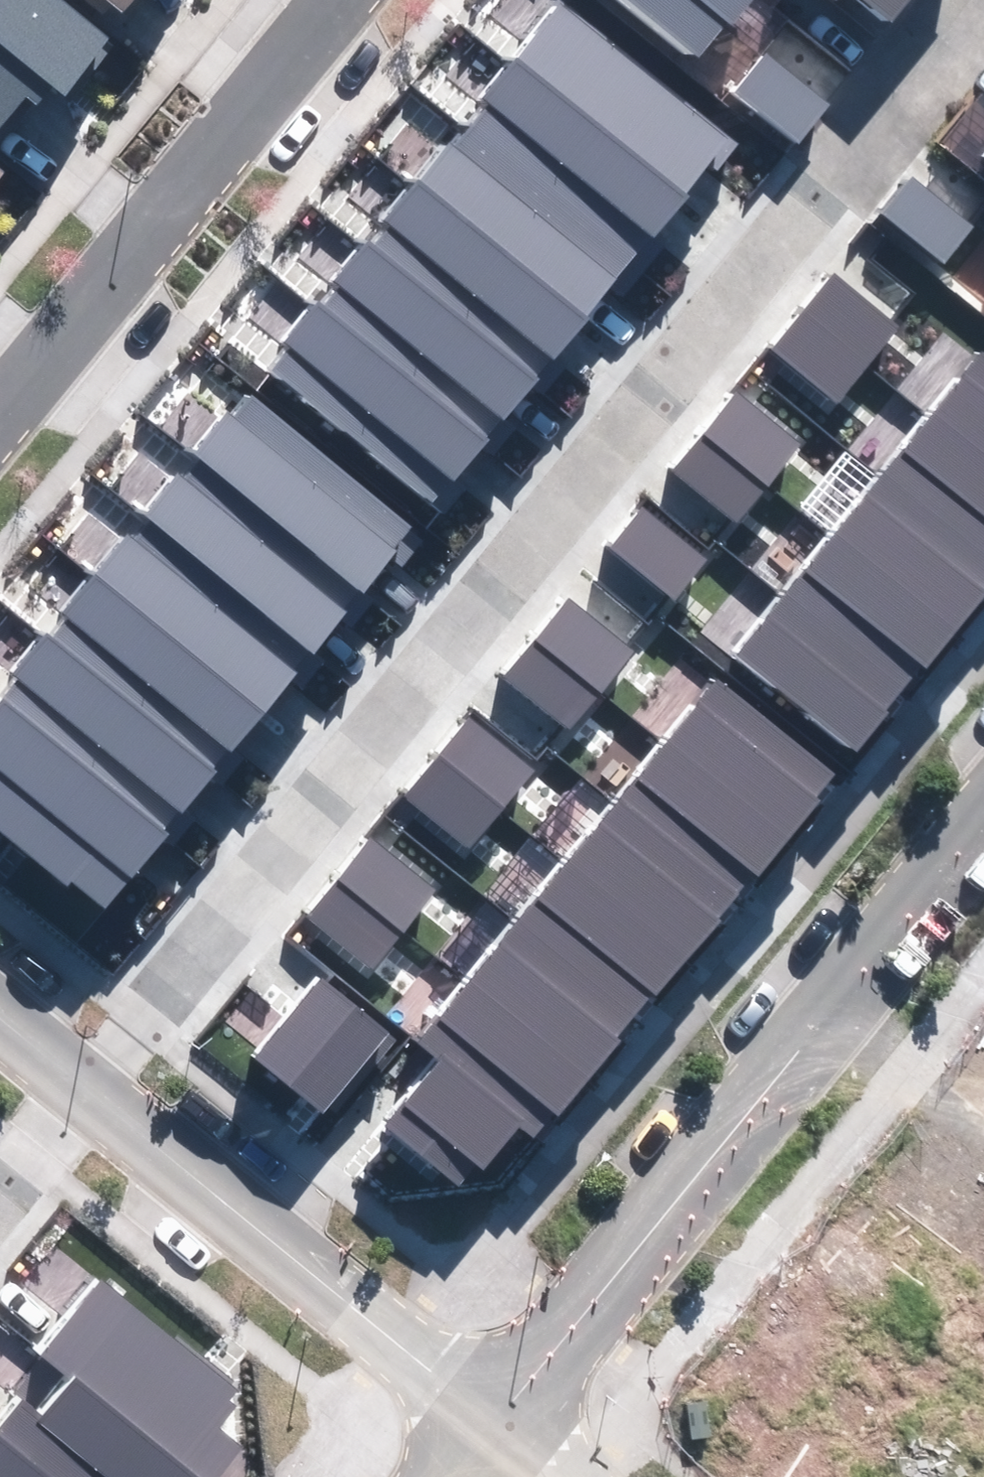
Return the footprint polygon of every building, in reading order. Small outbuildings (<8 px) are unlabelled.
[(25,96),(37,106),(52,88),(63,97),(110,38),(63,0),(0,0),(0,126),(25,96)] [(124,11),(134,0),(111,0),(124,11)] [(272,372),(433,501),(451,478),(458,484),(493,441),(487,435),(503,416),(507,420),(542,377),(536,373),(550,357),(556,361),(613,291),(622,298),(668,241),(660,235),(736,141),(562,0),(483,98),(490,104),(425,184),(419,179),(385,222),(391,227),(373,249),(363,241),(333,278),(341,284),(320,310),(313,305),(282,344),(290,350),(272,372)] [(750,0),(626,0),(699,61),(750,0)] [(891,20),(907,0),(867,0),(891,20)] [(735,91),(801,144),(832,106),(766,53),(735,91)] [(881,212),(945,265),(973,231),(910,178),(881,212)] [(772,350),(836,404),(901,329),(837,274),(772,350)] [(857,752),(890,711),(885,707),(921,663),(927,668),(983,599),(983,587),(982,586),(983,584),(983,352),(736,654),(857,752)] [(671,470),(735,524),(802,445),(738,391),(671,470)] [(106,908),(168,835),(161,829),(179,808),(183,812),(218,770),(213,765),(227,748),(231,750),(390,560),(400,568),(425,539),(254,398),(237,419),(228,412),(193,453),(203,460),(184,482),(173,473),(142,511),(154,521),(138,540),(129,532),(60,614),(67,619),(51,638),(43,630),(7,673),(19,683),(0,706),(0,832),(68,889),(74,882),(106,908)] [(608,548),(675,601),(709,559),(642,506),(608,548)] [(503,675),(569,729),(635,650),(569,596),(503,675)] [(389,1124),(462,1186),(478,1167),(486,1174),(521,1133),(533,1143),(620,1040),(613,1033),(648,992),(655,998),(722,920),(716,915),(754,870),(760,876),(822,802),(814,795),(833,773),(722,680),(416,1040),(442,1062),(389,1124)] [(405,795),(468,848),(532,771),(468,718),(405,795)] [(309,916),(375,971),(437,896),(370,841),(309,916)] [(252,1055),(322,1114),(391,1034),(321,975),(252,1055)] [(240,1447),(219,1430),(239,1406),(228,1397),(236,1387),(100,1278),(39,1353),(73,1380),(42,1419),(19,1401),(0,1424),(0,1476),(215,1476),(240,1447)]
